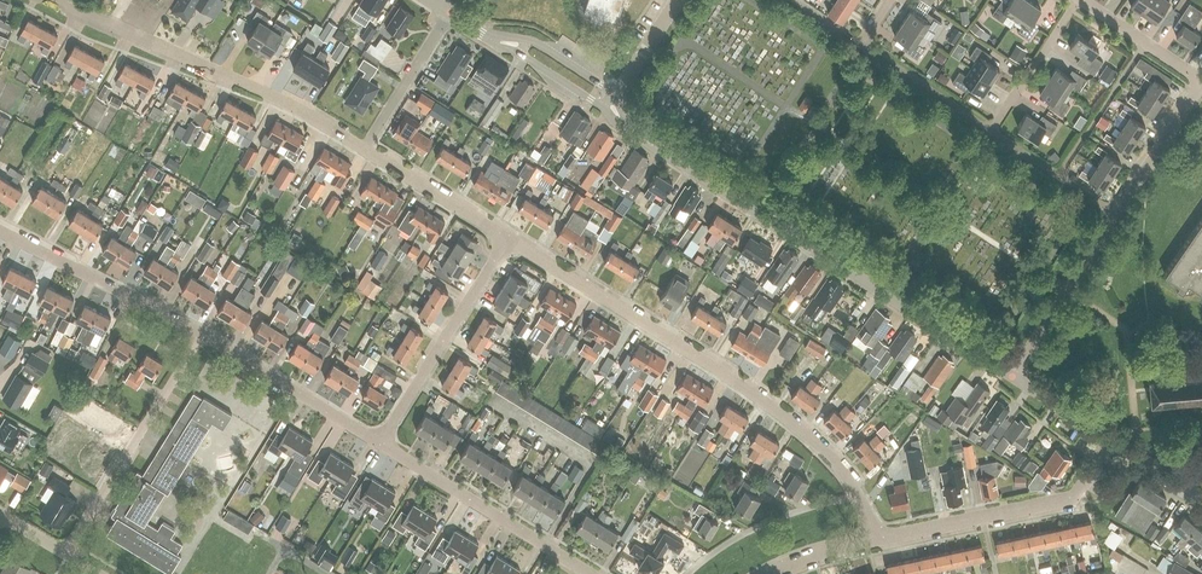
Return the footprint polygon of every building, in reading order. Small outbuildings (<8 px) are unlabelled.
[(0,0),(0,10),(1,8),(7,10),(9,4),(0,0)] [(175,8),(190,18),(197,7),(208,14),(217,0),(179,0),(178,2),(175,8)] [(352,18),(361,24),(365,27),(370,20),(373,22),(387,0),(363,0),(362,2),(352,18)] [(588,2),(585,11),(592,14),(590,19),(602,23),(604,18),(616,22),(624,0),(589,0),(588,2)] [(834,4),(828,13),(842,23),(850,10),(836,0),(829,0),(834,4)] [(836,0),(850,10),(857,0),(836,0)] [(992,15),(1003,23),(1008,16),(1015,21),(1029,1),(1027,0),(1011,0),(1007,7),(1001,3),(992,15)] [(1131,7),(1137,11),(1138,10),(1144,14),(1153,0),(1135,0),(1131,7)] [(1149,19),(1155,23),(1171,0),(1153,0),(1144,14),(1150,18),(1149,19)] [(1029,1),(1015,21),(1022,26),(1018,33),(1029,40),(1037,28),(1031,24),(1041,9),(1029,1)] [(1185,25),(1177,38),(1192,47),(1200,35),(1193,31),(1201,17),(1201,12),(1190,3),(1178,21),(1185,25)] [(400,37),(414,16),(400,6),(386,28),(400,37)] [(255,27),(246,41),(259,50),(260,48),(272,29),(273,28),(266,23),(269,18),(258,11),(250,23),(255,27)] [(911,11),(903,23),(923,38),(928,30),(935,35),(942,23),(929,14),(925,20),(911,11)] [(0,26),(11,31),(13,26),(2,20),(0,26)] [(23,33),(19,40),(24,43),(28,35),(37,40),(44,28),(29,20),(22,32),(23,33)] [(319,34),(324,25),(316,22),(311,31),(319,34)] [(329,23),(319,39),(327,44),(337,28),(329,23)] [(903,23),(894,35),(908,45),(904,52),(917,60),(925,49),(918,45),(923,38),(903,23)] [(975,23),(970,29),(979,36),(984,30),(975,23)] [(369,26),(361,38),(368,42),(376,30),(369,26)] [(44,28),(37,40),(46,45),(41,53),(47,56),(51,48),(52,48),(59,36),(44,28)] [(956,28),(953,33),(959,37),(962,33),(956,28)] [(272,29),(260,48),(271,55),(279,42),(285,46),(293,34),(287,30),(283,36),(272,29)] [(1089,42),(1078,35),(1070,48),(1084,57),(1079,65),(1094,75),(1103,62),(1093,56),(1098,48),(1097,48),(1099,45),(1090,39),(1089,42)] [(1090,39),(1099,45),(1102,41),(1093,35),(1090,39)] [(6,47),(9,39),(0,36),(0,45),(6,47)] [(375,48),(387,55),(392,47),(381,40),(375,48)] [(341,42),(331,58),(339,63),(349,47),(341,42)] [(317,61),(316,60),(308,55),(314,46),(309,43),(303,53),(304,54),(294,69),(307,78),(317,61)] [(960,60),(964,53),(963,52),(965,48),(959,43),(951,54),(960,60)] [(70,58),(66,66),(71,68),(75,61),(84,66),(91,54),(76,45),(69,57),(70,58)] [(387,55),(375,48),(370,45),(366,52),(379,60),(382,62),(387,55)] [(454,83),(469,60),(472,55),(457,45),(452,53),(450,52),(437,72),(440,73),(435,81),(447,89),(452,81),(454,83)] [(1021,63),(1028,51),(1017,45),(1010,57),(1021,63)] [(977,47),(969,58),(976,62),(971,69),(991,83),(1000,71),(985,61),(989,55),(977,47)] [(948,56),(939,50),(933,59),(942,64),(948,56)] [(307,78),(320,86),(330,70),(320,63),(326,54),(322,51),(316,60),(317,61),(307,78)] [(91,54),(84,66),(92,70),(88,78),(93,81),(98,73),(99,74),(106,62),(91,54)] [(496,87),(508,69),(486,55),(475,73),(496,87)] [(362,77),(346,101),(363,112),(379,88),(369,82),(372,77),(378,68),(364,59),(358,68),(365,72),(362,77)] [(44,62),(33,81),(41,85),(52,66),(44,62)] [(467,63),(460,74),(465,78),(472,66),(467,63)] [(121,76),(117,84),(122,87),(126,79),(135,84),(141,72),(126,64),(120,75),(121,76)] [(54,65),(46,80),(54,85),(62,70),(54,65)] [(1111,84),(1118,72),(1108,66),(1101,78),(1111,84)] [(1056,68),(1048,81),(1068,94),(1073,86),(1080,91),(1087,80),(1074,72),(1070,78),(1056,68)] [(959,73),(952,84),(965,92),(969,86),(983,96),(991,83),(971,69),(966,77),(959,73)] [(141,72),(135,84),(144,89),(140,97),(145,99),(149,91),(150,92),(156,80),(141,72)] [(1147,72),(1144,78),(1152,83),(1146,93),(1162,103),(1170,90),(1155,80),(1156,78),(1147,72)] [(491,95),(496,87),(475,73),(470,81),(491,95)] [(942,73),(937,80),(945,85),(950,79),(942,73)] [(77,77),(72,85),(79,89),(83,81),(77,77)] [(523,107),(534,90),(532,88),(534,85),(525,80),(523,83),(521,81),(510,98),(523,107)] [(1048,81),(1040,93),(1054,103),(1050,109),(1063,117),(1070,106),(1063,101),(1068,94),(1048,81)] [(171,94),(167,102),(172,105),(176,97),(185,102),(191,90),(176,82),(170,94),(171,94)] [(106,85),(98,98),(105,101),(112,89),(106,85)] [(191,90),(185,102),(194,107),(190,115),(195,117),(199,110),(200,110),(207,98),(191,90)] [(1131,98),(1128,102),(1137,108),(1138,106),(1153,116),(1162,103),(1146,93),(1139,103),(1131,98)] [(435,102),(422,94),(416,104),(422,108),(420,112),(426,116),(435,102)] [(123,101),(112,96),(109,103),(120,109),(123,101)] [(806,112),(813,101),(806,97),(799,108),(806,112)] [(478,119),(487,106),(475,98),(466,110),(478,119)] [(497,99),(481,124),(487,128),(504,103),(497,99)] [(221,112),(217,120),(222,123),(226,115),(235,120),(242,108),(227,100),(221,112)] [(455,114),(436,102),(429,113),(448,125),(455,114)] [(165,112),(154,106),(149,116),(160,121),(165,112)] [(242,108),(235,120),(244,125),(240,133),(245,136),(249,128),(250,129),(257,117),(242,108)] [(1123,110),(1120,115),(1128,120),(1121,130),(1137,140),(1146,127),(1131,118),(1132,116),(1123,110)] [(573,114),(560,134),(579,146),(592,127),(588,125),(590,122),(575,111),(573,114)] [(1028,134),(1027,137),(1035,142),(1037,140),(1038,141),(1043,133),(1050,137),(1057,126),(1044,118),(1040,124),(1026,114),(1018,127),(1028,134)] [(406,115),(402,122),(393,136),(408,145),(416,131),(421,124),(406,115)] [(0,119),(0,125),(6,128),(10,120),(2,116),(0,119)] [(1110,122),(1102,116),(1096,124),(1105,130),(1110,122)] [(207,119),(202,129),(207,131),(212,121),(207,119)] [(514,137),(518,139),(530,122),(526,119),(514,137)] [(282,143),(290,128),(276,120),(268,135),(265,133),(260,143),(269,148),(274,139),(282,143)] [(190,148),(202,127),(192,121),(187,130),(179,126),(174,135),(182,140),(181,143),(190,148)] [(500,129),(494,125),(490,132),(496,136),(500,129)] [(282,143),(289,147),(285,156),(295,161),(304,145),(299,143),(303,136),(290,128),(282,143)] [(602,161),(614,142),(611,140),(613,136),(605,131),(604,132),(600,130),(587,151),(602,161)] [(1107,135),(1104,139),(1113,145),(1114,143),(1129,153),(1137,140),(1121,130),(1115,140),(1107,135)] [(200,147),(200,146),(207,134),(202,131),(194,144),(200,147)] [(424,155),(432,141),(416,131),(408,145),(424,155)] [(207,134),(200,146),(205,149),(212,136),(207,134)] [(63,137),(56,149),(64,154),(72,142),(63,137)] [(443,147),(436,158),(450,166),(457,155),(456,155),(460,147),(451,142),(446,139),(442,146),(443,147)] [(481,145),(479,148),(486,152),(486,153),(491,144),(484,140),(481,145)] [(551,150),(544,145),(537,156),(544,161),(551,150)] [(258,152),(248,147),(240,163),(249,168),(258,152)] [(457,155),(450,166),(465,176),(472,165),(466,161),(460,158),(465,150),(462,148),(460,147),(456,155),(457,155)] [(1098,147),(1095,152),(1104,157),(1097,167),(1113,177),(1121,164),(1106,155),(1107,153),(1098,147)] [(328,171),(337,157),(324,149),(309,171),(316,176),(322,167),(328,171)] [(648,158),(635,149),(620,171),(618,170),(612,179),(631,191),(649,163),(646,160),(648,158)] [(1049,157),(1054,164),(1061,158),(1055,152),(1049,157)] [(270,174),(279,158),(270,153),(261,168),(270,174)] [(592,168),(581,185),(594,194),(617,158),(611,153),(598,172),(592,168)] [(571,154),(564,164),(570,168),(577,158),(571,154)] [(337,157),(328,171),(336,176),(331,184),(340,190),(350,175),(346,172),(350,165),(337,157)] [(181,164),(170,158),(165,166),(176,172),(181,164)] [(485,173),(497,181),(505,169),(492,161),(485,173)] [(527,163),(519,175),(526,180),(534,167),(527,163)] [(284,166),(274,182),(284,189),(294,173),(284,166)] [(151,167),(146,175),(153,179),(158,171),(151,167)] [(539,182),(545,172),(536,167),(527,182),(536,187),(539,182)] [(1082,172),(1079,176),(1088,182),(1089,181),(1104,190),(1113,177),(1097,167),(1090,178),(1082,172)] [(10,168),(7,173),(9,174),(14,177),(17,172),(16,171),(10,168)] [(520,178),(505,169),(497,181),(512,190),(520,178)] [(10,183),(1,198),(14,206),(23,191),(15,186),(19,180),(21,181),(24,176),(17,172),(14,177),(10,183)] [(482,172),(474,185),(489,195),(497,181),(485,173),(482,172)] [(545,172),(539,182),(549,188),(551,184),(552,185),(556,179),(545,172)] [(665,197),(673,184),(657,174),(649,187),(650,188),(645,196),(652,201),(658,193),(665,197)] [(1,198),(10,183),(5,180),(0,177),(0,197),(1,198)] [(375,200),(384,186),(371,178),(360,196),(365,200),(367,195),(375,200)] [(54,179),(51,184),(52,185),(58,188),(61,183),(60,183),(54,179)] [(316,180),(307,195),(315,201),(325,186),(316,180)] [(512,190),(497,181),(489,195),(504,204),(512,190)] [(61,183),(58,188),(63,192),(64,192),(67,188),(67,187),(61,183)] [(77,200),(84,188),(77,184),(70,195),(77,200)] [(690,215),(702,197),(697,194),(699,191),(690,185),(689,188),(686,187),(675,205),(670,213),(675,217),(681,208),(690,215)] [(41,186),(32,201),(45,209),(54,194),(48,191),(41,186)] [(375,200),(381,204),(374,217),(375,218),(372,223),(384,230),(387,225),(388,226),(396,213),(404,201),(396,196),(397,194),(384,186),(375,200)] [(563,186),(558,195),(563,198),(568,189),(563,186)] [(524,198),(518,209),(531,218),(538,206),(537,206),(528,200),(533,192),(528,189),(523,197),(524,198)] [(563,198),(562,200),(568,203),(574,192),(568,189),(563,198)] [(190,191),(185,200),(193,204),(198,195),(190,191)] [(595,210),(599,204),(586,197),(585,198),(577,193),(570,205),(579,211),(583,203),(595,210)] [(54,194),(45,209),(58,217),(67,202),(59,198),(54,194)] [(304,194),(298,204),(304,208),(310,198),(304,194)] [(340,201),(332,196),(322,212),(330,217),(340,201)] [(624,197),(615,210),(623,215),(624,216),(633,201),(625,196),(624,197)] [(538,206),(531,218),(547,227),(553,216),(542,209),(547,201),(542,198),(537,206),(538,206)] [(665,200),(652,220),(658,224),(672,205),(665,200)] [(142,201),(137,210),(142,213),(148,204),(142,201)] [(91,202),(88,207),(95,211),(98,207),(91,202)] [(151,203),(147,210),(154,214),(158,207),(151,203)] [(207,203),(203,209),(210,213),(214,208),(207,203)] [(622,219),(599,204),(595,210),(609,220),(604,228),(613,234),(622,219)] [(91,217),(82,232),(95,240),(104,225),(97,221),(100,215),(101,215),(104,211),(103,210),(102,209),(98,207),(95,211),(91,217)] [(422,230),(431,216),(418,207),(414,214),(408,211),(397,229),(409,236),(416,226),(422,230)] [(78,209),(70,224),(82,232),(91,217),(84,213),(78,209)] [(121,210),(114,222),(123,228),(130,216),(121,210)] [(572,247),(581,233),(580,233),(588,221),(573,211),(557,238),(572,247)] [(360,225),(366,216),(358,212),(353,221),(360,225)] [(713,246),(730,221),(717,213),(708,227),(714,231),(707,242),(713,246)] [(247,214),(244,219),(253,224),(256,218),(247,214)] [(368,230),(373,221),(366,216),(360,225),(368,230)] [(426,238),(433,242),(444,224),(431,216),(422,230),(429,234),(426,238)] [(253,224),(251,227),(257,230),(262,222),(256,218),(253,224)] [(688,228),(694,232),(701,222),(695,218),(688,228)] [(139,219),(133,229),(134,230),(116,260),(128,267),(137,253),(130,249),(139,234),(151,242),(158,231),(139,219)] [(234,220),(227,228),(233,233),(240,226),(234,220)] [(730,221),(713,246),(720,250),(723,245),(722,244),(726,239),(733,243),(742,229),(730,221)] [(1165,275),(1179,285),(1177,288),(1183,293),(1189,284),(1201,293),(1201,222),(1165,275)] [(648,224),(645,230),(653,235),(656,229),(648,224)] [(691,240),(697,244),(700,240),(708,228),(702,224),(691,240)] [(134,230),(133,229),(127,226),(118,241),(112,237),(103,252),(116,260),(134,230)] [(167,226),(160,238),(167,242),(174,230),(167,226)] [(588,257),(599,238),(594,235),(595,233),(586,227),(582,233),(581,233),(572,247),(588,257)] [(682,248),(694,232),(688,228),(677,245),(682,248)] [(252,231),(247,234),(251,241),(256,238),(252,231)] [(760,241),(759,242),(751,237),(741,252),(761,265),(772,248),(760,241)] [(157,280),(183,240),(182,240),(176,250),(170,247),(160,262),(154,258),(145,273),(157,280)] [(179,274),(172,270),(180,257),(183,258),(191,245),(183,240),(157,280),(170,288),(179,274)] [(268,241),(265,247),(272,251),(276,246),(268,241)] [(442,246),(440,250),(449,256),(450,254),(466,265),(469,260),(474,251),(469,248),(458,241),(452,251),(442,246)] [(206,242),(196,258),(204,263),(214,247),(206,242)] [(611,251),(604,262),(618,271),(625,260),(624,259),(614,253),(618,246),(614,243),(609,250),(611,251)] [(413,245),(407,255),(415,260),(421,250),(413,245)] [(664,247),(657,260),(666,265),(673,253),(664,247)] [(781,287),(799,261),(795,259),(798,255),(789,249),(787,251),(784,249),(766,276),(781,287)] [(379,251),(370,266),(378,272),(388,257),(379,251)] [(625,260),(618,271),(632,280),(639,269),(628,262),(633,255),(628,252),(624,259),(625,260)] [(720,276),(723,270),(731,257),(724,253),(712,271),(720,276)] [(435,258),(432,263),(438,267),(434,273),(450,283),(454,276),(458,278),(466,265),(450,254),(449,256),(444,263),(435,258)] [(424,255),(417,266),(422,269),(429,259),(424,255)] [(296,257),(287,271),(301,280),(310,266),(296,257)] [(231,281),(238,270),(241,265),(232,260),(222,276),(231,281)] [(807,295),(820,276),(817,274),(819,271),(811,265),(810,266),(807,264),(785,294),(792,299),(799,289),(807,295)] [(195,299),(213,270),(207,266),(202,274),(201,273),(197,280),(191,277),(182,292),(195,299)] [(344,266),(337,269),(341,276),(347,273),(344,266)] [(13,295),(24,274),(10,267),(3,282),(8,285),(2,296),(10,301),(13,295)] [(526,288),(535,293),(541,283),(525,274),(516,268),(503,288),(520,298),(521,295),(526,288)] [(724,269),(721,274),(730,280),(733,275),(726,271),(724,269)] [(217,292),(210,288),(219,274),(213,270),(195,299),(208,307),(217,292)] [(231,281),(238,286),(245,274),(238,270),(231,281)] [(373,275),(367,271),(356,288),(362,292),(370,280),(373,275)] [(13,295),(10,301),(18,305),(20,299),(18,298),(22,292),(30,296),(37,281),(24,274),(13,295)] [(270,274),(260,291),(270,297),(280,280),(270,274)] [(676,274),(660,300),(674,309),(691,283),(676,274)] [(737,289),(750,297),(758,285),(745,277),(737,289)] [(806,309),(801,316),(809,322),(812,317),(814,318),(823,306),(829,310),(830,311),(843,291),(840,289),(843,286),(833,279),(831,281),(828,279),(814,299),(813,299),(806,309)] [(370,280),(362,292),(374,300),(382,288),(370,280)] [(429,282),(426,287),(434,292),(428,300),(440,308),(449,293),(437,286),(436,287),(429,282)] [(45,324),(61,293),(48,286),(40,302),(47,305),(39,320),(45,324)] [(230,320),(248,291),(243,288),(234,303),(227,298),(218,313),(230,320)] [(503,288),(495,301),(499,303),(495,310),(507,317),(511,311),(518,300),(527,306),(530,301),(521,295),(520,298),(503,288)] [(532,330),(527,339),(533,342),(534,343),(543,330),(563,297),(550,289),(540,305),(548,310),(543,317),(541,316),(533,328),(532,330)] [(246,310),(249,304),(255,295),(248,291),(230,320),(243,328),(252,313),(246,310)] [(61,293),(45,324),(52,327),(60,311),(66,315),(74,299),(61,293)] [(759,293),(756,300),(768,306),(771,299),(759,293)] [(359,296),(353,300),(357,306),(363,302),(359,296)] [(534,343),(530,351),(537,355),(557,323),(556,322),(559,317),(566,321),(576,305),(563,297),(543,330),(534,343)] [(698,305),(691,316),(704,325),(711,314),(710,313),(701,307),(706,300),(701,297),(696,304),(698,305)] [(741,297),(730,315),(737,319),(748,301),(741,297)] [(306,298),(298,311),(307,316),(315,303),(306,298)] [(416,304),(413,309),(420,314),(419,315),(431,322),(440,308),(428,300),(423,309),(416,304)] [(288,307),(278,301),(274,308),(278,310),(269,324),(262,320),(254,334),(267,342),(288,307)] [(796,321),(804,309),(798,304),(790,316),(791,318),(796,321)] [(83,343),(99,312),(86,305),(78,320),(84,323),(76,339),(83,343)] [(711,314),(704,325),(719,334),(726,323),(715,316),(719,308),(715,305),(710,313),(711,314)] [(759,310),(750,305),(742,317),(751,322),(759,310)] [(288,336),(281,331),(288,319),(293,322),(298,313),(288,307),(267,342),(279,350),(288,336)] [(24,316),(9,309),(2,322),(18,330),(24,316)] [(876,309),(857,336),(868,344),(873,347),(870,352),(880,359),(889,346),(880,340),(879,339),(881,338),(882,338),(891,325),(887,321),(889,318),(876,309)] [(112,318),(99,312),(83,343),(90,347),(98,331),(104,334),(112,318)] [(26,315),(18,330),(25,333),(32,318),(26,315)] [(485,316),(476,330),(488,338),(493,329),(501,334),(504,329),(496,324),(497,323),(485,316)] [(597,340),(607,324),(594,316),(584,332),(597,340)] [(301,364),(324,328),(307,317),(300,329),(311,336),(305,346),(298,342),(289,357),(301,364)] [(531,323),(523,317),(514,332),(522,337),(531,323)] [(339,325),(347,330),(351,324),(343,319),(339,325)] [(403,329),(397,339),(403,342),(414,349),(423,334),(412,327),(411,328),(404,323),(401,328),(403,329)] [(740,332),(732,345),(747,355),(764,328),(755,323),(746,336),(740,332)] [(607,324),(597,340),(611,349),(621,333),(607,324)] [(339,325),(330,339),(339,344),(347,330),(339,325)] [(373,338),(379,329),(372,325),(367,334),(373,338)] [(764,328),(747,355),(762,364),(770,351),(780,336),(765,326),(764,328)] [(324,328),(301,364),(314,372),(330,346),(318,339),(325,328),(324,328)] [(58,329),(52,342),(58,345),(64,333),(65,332),(58,329)] [(562,329),(555,341),(563,346),(570,334),(562,329)] [(476,330),(467,345),(479,352),(479,351),(487,356),(490,351),(482,346),(488,338),(476,330)] [(915,336),(906,330),(904,333),(901,331),(888,351),(887,350),(884,355),(890,359),(893,354),(902,361),(916,341),(913,340),(915,336)] [(850,341),(843,336),(837,332),(828,345),(841,354),(850,341)] [(74,338),(70,337),(64,333),(58,345),(68,350),(74,338)] [(0,349),(0,351),(12,358),(22,342),(9,334),(0,349)] [(570,355),(579,341),(571,335),(561,350),(570,355)] [(128,359),(136,346),(120,336),(112,349),(114,350),(109,358),(116,362),(121,355),(128,359)] [(788,358),(799,341),(790,336),(780,353),(788,358)] [(810,339),(804,348),(810,352),(809,354),(811,355),(818,345),(810,339)] [(390,345),(387,350),(394,355),(394,356),(405,363),(414,349),(403,342),(398,350),(390,345)] [(587,357),(592,349),(592,348),(585,344),(579,353),(587,357)] [(643,369),(653,353),(639,344),(629,360),(643,369)] [(868,344),(864,350),(869,353),(873,347),(868,344)] [(818,345),(811,355),(814,358),(816,356),(820,359),(826,350),(818,345)] [(592,349),(587,357),(595,362),(600,354),(592,349)] [(369,357),(365,355),(359,351),(358,352),(355,358),(350,366),(346,372),(337,386),(351,394),(359,380),(353,376),(360,364),(363,366),(369,357)] [(374,351),(370,357),(377,361),(381,355),(374,351)] [(42,375),(50,362),(33,352),(25,365),(42,375)] [(84,352),(79,361),(91,368),(96,359),(84,352)] [(870,352),(867,356),(877,363),(880,359),(870,352)] [(156,376),(163,363),(147,353),(139,366),(140,366),(136,374),(131,371),(125,381),(139,389),(145,380),(142,378),(147,371),(156,376)] [(632,386),(638,376),(643,369),(629,360),(632,356),(628,353),(621,365),(629,370),(618,388),(627,394),(632,386)] [(643,369),(649,373),(656,377),(666,361),(653,353),(643,369)] [(350,366),(355,358),(349,354),(344,362),(350,366)] [(100,355),(90,375),(98,379),(108,359),(100,355)] [(516,369),(493,355),(487,364),(511,378),(516,369)] [(882,370),(890,359),(884,355),(881,359),(876,366),(882,370)] [(920,398),(927,404),(954,366),(951,365),(953,362),(944,355),(942,358),(939,356),(924,378),(931,383),(920,398)] [(460,357),(451,371),(463,379),(468,370),(475,375),(478,370),(471,365),(472,365),(460,357)] [(608,357),(601,369),(607,373),(615,361),(608,357)] [(378,407),(397,376),(376,363),(372,371),(375,374),(368,385),(370,385),(362,398),(378,407)] [(337,386),(346,372),(334,364),(325,379),(337,386)] [(902,365),(887,386),(896,391),(910,370),(902,365)] [(644,380),(649,373),(643,369),(638,376),(644,380)] [(874,369),(870,374),(876,378),(880,373),(874,369)] [(504,378),(491,370),(487,376),(500,384),(504,378)] [(451,371),(442,386),(454,393),(454,392),(461,397),(464,392),(457,387),(463,379),(451,371)] [(1151,378),(1148,376),(1146,378),(1150,380),(1152,401),(1150,404),(1152,406),(1154,403),(1201,398),(1201,373),(1151,378)] [(686,374),(676,390),(690,398),(700,382),(686,374)] [(28,410),(34,400),(27,395),(34,384),(17,375),(3,398),(20,408),(21,406),(28,410)] [(646,381),(644,380),(638,376),(632,386),(633,386),(636,388),(640,390),(646,381)] [(799,384),(791,397),(801,404),(816,382),(811,379),(805,388),(799,384)] [(503,396),(509,385),(503,381),(496,392),(503,396)] [(690,398),(685,405),(693,410),(695,408),(693,407),(696,402),(703,406),(713,390),(700,382),(690,398)] [(816,382),(801,404),(812,411),(820,400),(815,396),(822,386),(816,382)] [(956,397),(945,411),(942,409),(936,416),(948,425),(953,418),(962,424),(969,414),(972,416),(989,392),(977,383),(964,402),(956,397)] [(509,400),(516,389),(509,385),(503,396),(509,400)] [(638,405),(649,412),(659,395),(649,388),(638,405)] [(516,389),(509,400),(515,403),(522,393),(516,389)] [(521,407),(528,397),(522,393),(515,403),(521,407)] [(81,394),(71,411),(110,435),(120,419),(81,394)] [(116,519),(107,535),(171,573),(182,556),(178,554),(184,545),(171,537),(159,529),(147,523),(166,493),(168,494),(210,427),(209,427),(212,423),(222,430),(231,415),(203,398),(202,399),(193,394),(191,397),(177,420),(170,432),(174,434),(166,448),(162,445),(161,446),(158,450),(162,453),(155,465),(151,463),(143,476),(137,473),(116,506),(115,507),(116,508),(111,517),(116,519)] [(450,402),(439,395),(436,400),(447,407),(450,402)] [(865,396),(859,402),(865,408),(871,401),(865,396)] [(528,397),(521,407),(528,411),(534,400),(528,397)] [(387,401),(384,405),(390,409),(393,405),(394,403),(388,399),(387,401)] [(662,399),(653,414),(662,418),(671,404),(662,399)] [(534,415),(540,404),(534,400),(528,411),(534,415)] [(989,417),(982,426),(991,433),(983,445),(991,451),(1007,428),(1000,424),(1010,409),(997,400),(987,415),(989,417)] [(679,415),(685,405),(678,401),(672,410),(679,415)] [(459,406),(456,404),(453,402),(446,414),(444,413),(438,422),(440,424),(430,439),(444,448),(454,432),(445,427),(454,410),(456,411),(459,406)] [(57,421),(64,409),(56,404),(48,416),(57,421)] [(440,424),(438,422),(429,417),(435,407),(430,404),(424,414),(425,415),(416,430),(430,439),(440,424)] [(540,404),(534,415),(540,419),(546,408),(540,404)] [(579,416),(582,407),(574,405),(572,414),(579,416)] [(679,415),(687,420),(693,410),(685,405),(679,415)] [(724,421),(718,431),(723,434),(737,412),(726,405),(718,418),(724,421)] [(833,410),(823,421),(833,429),(851,409),(846,405),(838,414),(833,410)] [(486,408),(479,418),(484,421),(490,411),(486,408)] [(546,422),(553,412),(546,408),(540,419),(546,422)] [(851,409),(833,429),(842,438),(852,427),(847,422),(855,413),(851,409)] [(699,410),(689,427),(699,433),(709,416),(699,410)] [(553,412),(546,422),(552,426),(559,416),(553,412)] [(737,412),(723,434),(729,438),(735,428),(740,431),(748,419),(737,412)] [(469,414),(461,426),(469,430),(476,418),(469,414)] [(942,423),(927,414),(923,421),(937,430),(942,423)] [(558,430),(565,419),(559,416),(552,426),(558,430)] [(478,419),(472,429),(476,431),(483,422),(478,419)] [(565,419),(558,430),(565,434),(571,423),(565,419)] [(1001,454),(1010,442),(1022,450),(1028,441),(1025,439),(1031,432),(1027,429),(1030,426),(1021,420),(1019,423),(1015,420),(1003,437),(1003,436),(994,449),(1001,454)] [(5,429),(0,426),(0,446),(10,452),(15,443),(23,447),(31,434),(10,421),(5,429)] [(571,438),(577,427),(571,423),(565,434),(571,438)] [(594,423),(588,431),(599,438),(604,429),(594,423)] [(885,425),(877,432),(882,439),(890,431),(885,425)] [(289,453),(301,434),(290,427),(284,437),(278,434),(269,449),(280,455),(283,450),(289,453)] [(577,427),(571,438),(577,441),(583,431),(577,427)] [(706,429),(697,443),(704,448),(713,434),(706,429)] [(469,442),(460,457),(474,466),(483,450),(482,449),(473,444),(479,434),(474,431),(468,441),(469,442)] [(583,445),(590,435),(583,431),(577,441),(583,445)] [(755,447),(749,457),(754,460),(768,438),(757,431),(750,443),(755,447)] [(301,434),(289,453),(296,457),(291,465),(296,468),(313,441),(301,434)] [(483,450),(474,466),(487,474),(497,459),(496,458),(487,453),(496,437),(491,434),(490,436),(487,441),(482,449),(483,450)] [(590,435),(583,445),(589,449),(596,438),(590,435)] [(863,438),(853,448),(861,458),(881,439),(877,435),(868,443),(863,438)] [(619,437),(616,442),(622,446),(625,441),(619,437)] [(595,453),(602,442),(596,438),(589,449),(595,453)] [(768,438),(754,460),(759,464),(766,453),(771,457),(779,444),(768,438)] [(881,439),(861,458),(870,467),(881,457),(876,453),(886,444),(881,439)] [(523,440),(520,444),(529,450),(532,445),(523,440)] [(912,441),(913,449),(921,448),(919,440),(912,441)] [(602,442),(595,453),(602,457),(608,446),(602,442)] [(497,459),(487,474),(502,483),(512,468),(501,461),(507,451),(502,448),(496,458),(497,459)] [(906,450),(909,467),(924,465),(921,448),(906,450)] [(964,451),(968,469),(977,467),(973,449),(964,451)] [(1060,477),(1071,460),(1056,449),(1044,467),(1039,474),(1048,480),(1049,480),(1054,473),(1060,477)] [(331,479),(343,460),(331,453),(325,463),(319,459),(308,476),(319,483),(324,475),(331,479)] [(1019,468),(1026,458),(1019,453),(1012,462),(1019,468)] [(803,461),(794,455),(789,463),(798,468),(803,461)] [(1026,458),(1019,468),(1025,472),(1027,470),(1032,463),(1026,458)] [(332,491),(345,499),(355,481),(348,477),(354,467),(343,460),(331,479),(337,483),(332,491)] [(998,494),(995,476),(997,476),(1005,465),(998,461),(981,465),(983,478),(979,479),(983,498),(998,494)] [(45,462),(39,473),(48,478),(54,467),(45,462)] [(1032,463),(1027,470),(1032,473),(1037,466),(1032,463)] [(522,475),(513,490),(527,499),(537,484),(535,483),(526,477),(532,467),(527,464),(521,474),(522,475)] [(0,491),(4,491),(6,489),(11,481),(11,482),(15,475),(6,470),(0,466),(0,491)] [(575,466),(568,478),(577,483),(583,472),(584,471),(583,470),(575,466)] [(944,488),(942,488),(943,496),(946,495),(948,505),(963,502),(960,485),(966,484),(963,467),(948,470),(951,484),(943,486),(944,488)] [(287,471),(279,484),(290,491),(298,478),(287,471)] [(562,471),(555,483),(559,486),(560,486),(567,475),(562,471)] [(797,498),(807,482),(794,474),(789,472),(784,480),(788,483),(784,490),(797,498)] [(18,473),(11,486),(24,493),(31,480),(18,473)] [(537,484),(527,499),(542,507),(551,492),(549,491),(550,491),(540,486),(546,476),(541,473),(535,483),(537,484)] [(1031,481),(1029,485),(1030,490),(1037,490),(1038,490),(1042,489),(1048,480),(1039,474),(1038,473),(1031,481)] [(764,487),(776,494),(781,486),(774,482),(775,479),(771,476),(764,487)] [(70,487),(54,477),(48,486),(56,491),(48,505),(46,505),(42,512),(42,514),(41,515),(60,527),(69,512),(71,513),(77,503),(65,495),(70,487)] [(1027,478),(1016,478),(1016,488),(1027,488),(1027,478)] [(372,505),(384,486),(373,479),(367,488),(364,486),(361,484),(350,502),(361,509),(366,501),(372,505)] [(246,494),(252,484),(246,480),(240,490),(246,494)] [(749,517),(760,499),(753,495),(757,489),(745,481),(738,493),(743,496),(735,508),(749,517)] [(1115,515),(1144,533),(1166,499),(1139,481),(1131,494),(1129,493),(1115,515)] [(551,492),(542,507),(556,516),(565,501),(554,494),(559,486),(555,483),(550,491),(549,491),(551,492)] [(892,510),(909,506),(905,484),(893,486),(895,492),(889,494),(892,510)] [(389,503),(396,493),(384,486),(372,505),(379,509),(375,514),(386,521),(395,507),(389,503)] [(661,489),(657,495),(664,500),(668,493),(661,489)] [(581,498),(574,510),(581,514),(588,502),(581,498)] [(693,527),(699,530),(698,531),(710,538),(719,524),(712,520),(715,513),(704,507),(699,503),(694,511),(701,515),(693,527)] [(414,530),(426,512),(414,505),(408,515),(402,511),(394,526),(406,533),(409,528),(414,530)] [(249,534),(249,533),(254,525),(228,510),(223,519),(249,534)] [(591,542),(608,514),(603,511),(597,521),(586,513),(576,529),(585,534),(584,537),(591,542)] [(426,512),(414,530),(420,534),(416,542),(427,549),(437,532),(431,529),(437,519),(426,512)] [(638,512),(634,518),(638,521),(642,515),(638,512)] [(608,514),(591,542),(598,546),(599,543),(608,549),(618,533),(607,526),(613,517),(608,514)] [(284,515),(276,527),(285,533),(293,520),(284,515)] [(1184,516),(1174,527),(1183,536),(1176,544),(1181,548),(1184,545),(1189,540),(1186,538),(1196,526),(1184,516)] [(634,518),(621,539),(627,543),(640,522),(634,518)] [(1091,522),(1075,526),(1078,539),(1079,538),(1090,536),(1091,544),(1097,543),(1096,543),(1095,535),(1093,535),(1091,522)] [(1108,527),(1112,530),(1114,531),(1117,526),(1111,522),(1108,527)] [(163,523),(159,529),(171,537),(175,531),(163,523)] [(1075,526),(1059,529),(1062,542),(1063,542),(1074,539),(1076,548),(1080,547),(1081,546),(1079,538),(1078,539),(1075,526)] [(1153,541),(1155,538),(1160,531),(1152,526),(1146,536),(1153,541)] [(1155,538),(1163,544),(1171,531),(1163,526),(1160,531),(1155,538)] [(1184,545),(1197,557),(1199,555),(1201,552),(1201,532),(1196,526),(1186,538),(1189,540),(1184,545)] [(1059,529),(1043,532),(1046,546),(1048,545),(1058,543),(1060,551),(1065,550),(1063,542),(1062,542),(1059,529)] [(389,530),(382,540),(390,545),(396,534),(389,530)] [(456,556),(467,538),(456,530),(450,541),(444,537),(434,555),(445,562),(450,553),(456,556)] [(1043,532),(1028,536),(1031,549),(1032,549),(1042,546),(1044,555),(1049,554),(1049,553),(1048,545),(1046,546),(1043,532)] [(684,545),(665,533),(652,554),(635,543),(630,552),(643,560),(639,567),(645,571),(644,573),(657,573),(664,561),(661,559),(668,547),(679,553),(684,545)] [(1028,536),(1012,539),(1014,552),(1016,552),(1026,550),(1028,557),(1028,558),(1034,557),(1032,549),(1031,549),(1028,536)] [(466,573),(467,573),(469,573),(479,558),(473,555),(479,545),(467,538),(456,556),(467,563),(462,571),(466,573)] [(1012,539),(996,543),(998,555),(1010,553),(1012,561),(1018,560),(1016,552),(1014,552),(1012,539)] [(302,549),(312,554),(317,546),(307,541),(302,549)] [(322,544),(314,556),(322,561),(324,558),(333,564),(338,556),(330,551),(331,550),(322,544)] [(349,546),(341,561),(349,566),(358,552),(349,546)] [(966,549),(969,562),(970,561),(980,559),(983,573),(991,573),(990,569),(988,570),(988,566),(987,567),(985,558),(984,558),(982,546),(966,549)] [(966,549),(950,552),(953,565),(954,565),(965,563),(966,571),(972,570),(970,561),(969,562),(966,549)] [(413,573),(422,557),(414,552),(405,569),(413,573)] [(953,565),(950,552),(935,556),(938,569),(939,568),(949,566),(950,573),(951,573),(956,573),(954,565),(953,565)] [(1190,560),(1179,552),(1174,558),(1185,567),(1190,560)] [(509,563),(497,556),(491,566),(490,568),(484,565),(478,573),(502,573),(509,563)] [(938,569),(935,556),(919,559),(922,572),(923,572),(933,570),(934,573),(940,573),(939,568),(938,569)] [(4,569),(12,573),(27,573),(29,572),(32,573),(36,573),(38,571),(32,567),(31,568),(11,557),(4,569)] [(322,561),(320,565),(329,570),(333,564),(324,558),(322,561)] [(903,562),(906,573),(911,573),(917,573),(918,573),(923,573),(923,572),(922,572),(919,559),(903,562)] [(886,566),(888,573),(906,573),(903,562),(886,566)] [(1174,562),(1166,573),(1167,573),(1195,573),(1174,562)] [(520,571),(509,563),(502,573),(518,573),(520,571)]
